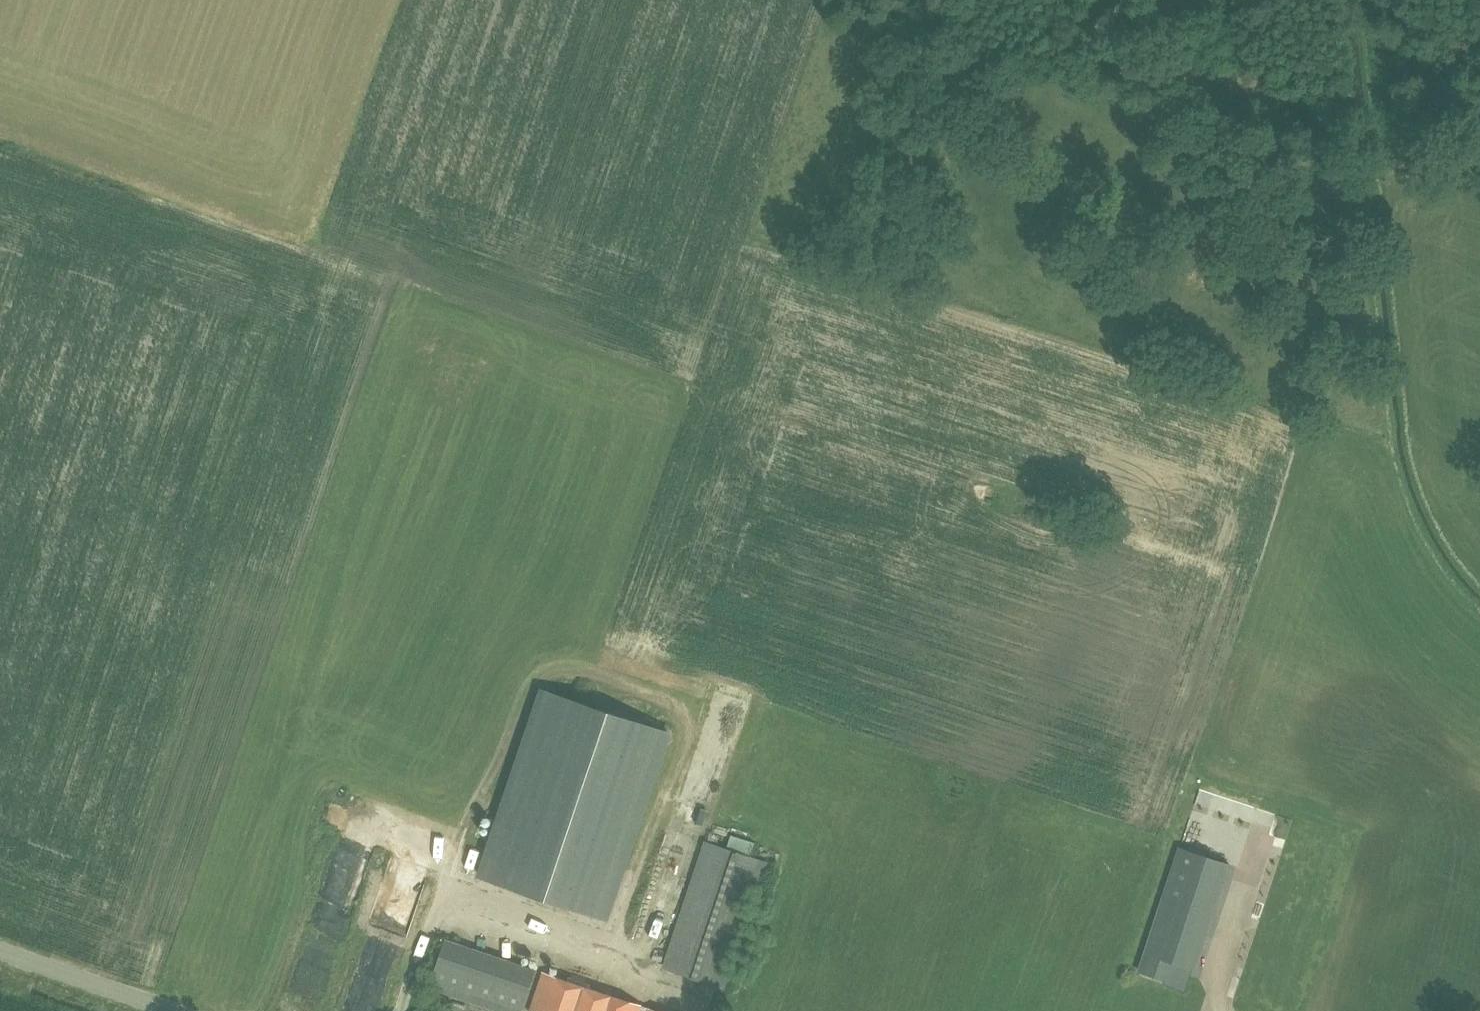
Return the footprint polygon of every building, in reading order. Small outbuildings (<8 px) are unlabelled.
[(670,731),(541,687),(478,875),(608,919),(670,731)] [(664,967),(716,984),(724,987),(766,861),(751,856),(756,842),(732,834),(727,848),(706,841),(664,967)] [(1146,953),(1196,968),(1229,863),(1179,848),(1146,953)] [(443,934),(443,933),(427,983),(509,1010),(520,1010),(539,965),(443,934)] [(542,972),(529,1009),(535,1010),(638,1010),(640,1005),(542,972)]
